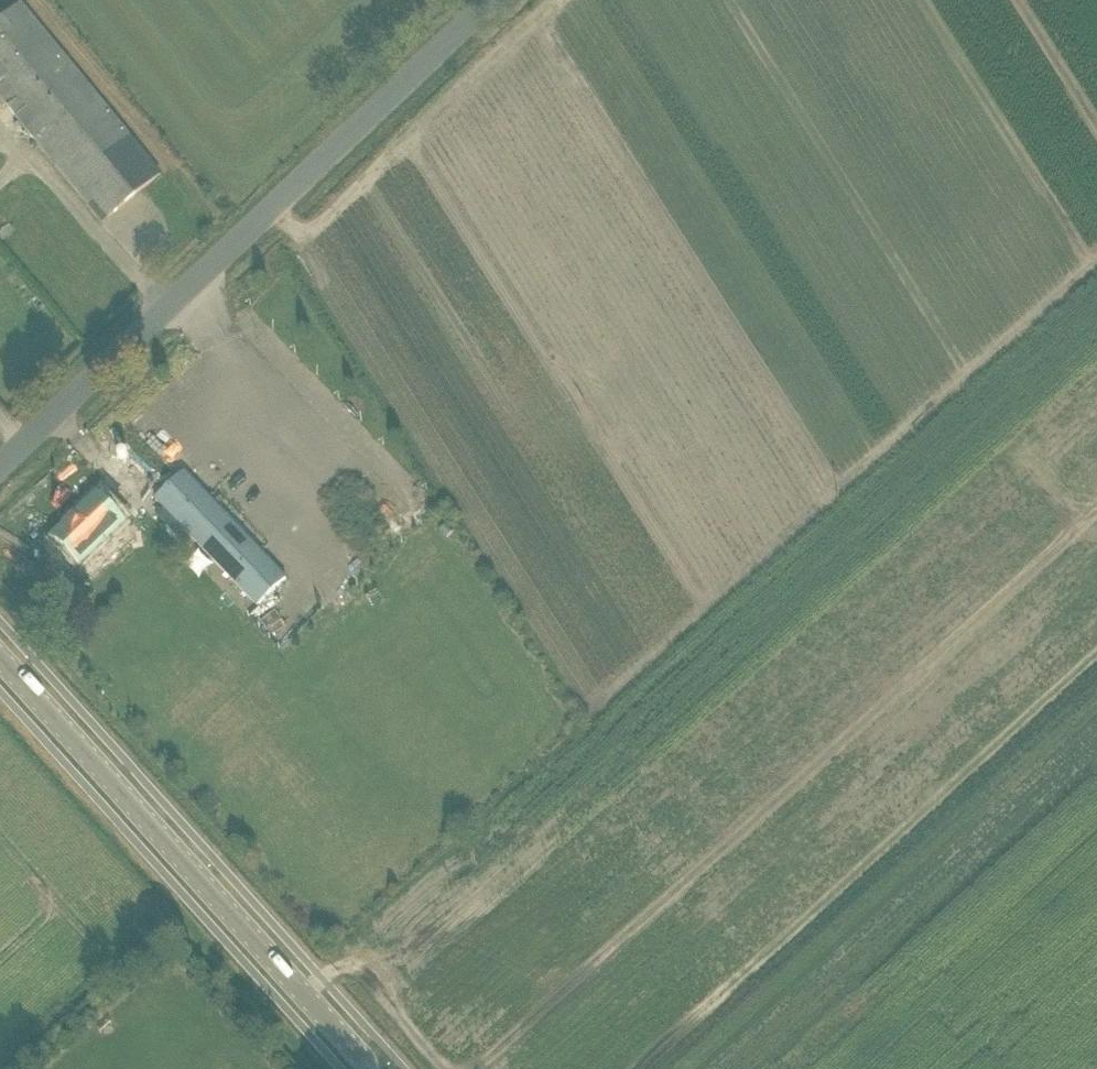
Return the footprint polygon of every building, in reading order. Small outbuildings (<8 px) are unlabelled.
[(89,207),(103,224),(161,175),(19,7),(0,24),(0,101),(89,207)] [(124,477),(116,484),(125,496),(154,474),(121,429),(92,450),(108,473),(117,467),(124,477)] [(155,499),(170,515),(257,607),(286,580),(184,471),(155,499)] [(73,520),(53,540),(79,567),(95,552),(126,522),(113,508),(98,492),(71,518),(73,520)]
